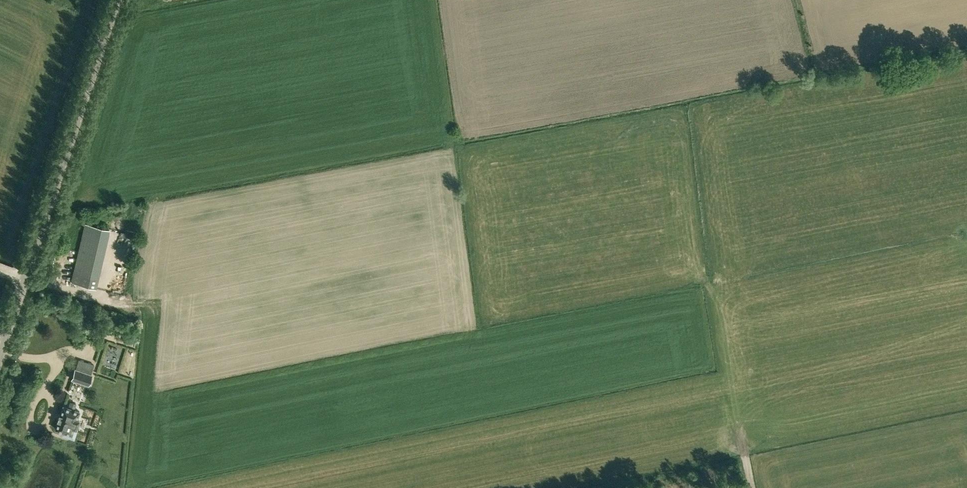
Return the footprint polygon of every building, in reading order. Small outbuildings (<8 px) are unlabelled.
[(71,282),(96,288),(111,227),(86,221),(71,282)] [(106,330),(100,328),(97,339),(102,341),(106,330)] [(87,383),(91,374),(74,368),(71,378),(87,383)] [(75,426),(78,418),(76,417),(79,410),(73,408),(75,402),(69,400),(67,406),(62,404),(55,428),(62,430),(71,433),(73,426),(75,426)]
